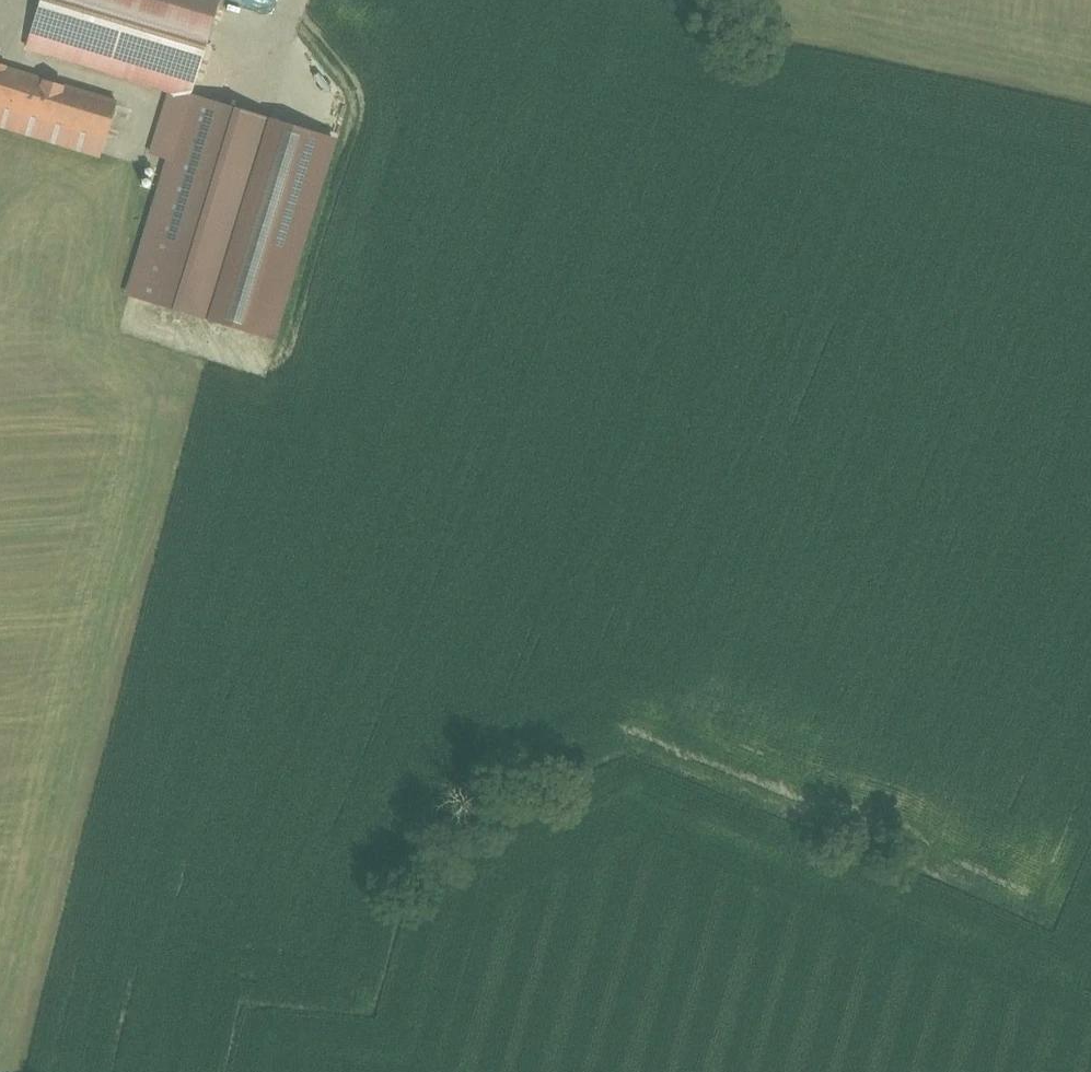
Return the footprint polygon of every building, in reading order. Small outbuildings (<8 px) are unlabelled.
[(216,0),(39,0),(29,33),(173,77),(191,83),(216,0)] [(0,51),(0,95),(108,128),(121,88),(0,51)] [(191,83),(173,77),(153,141),(169,146),(157,186),(127,282),(138,286),(216,310),(279,110),(191,83)]
